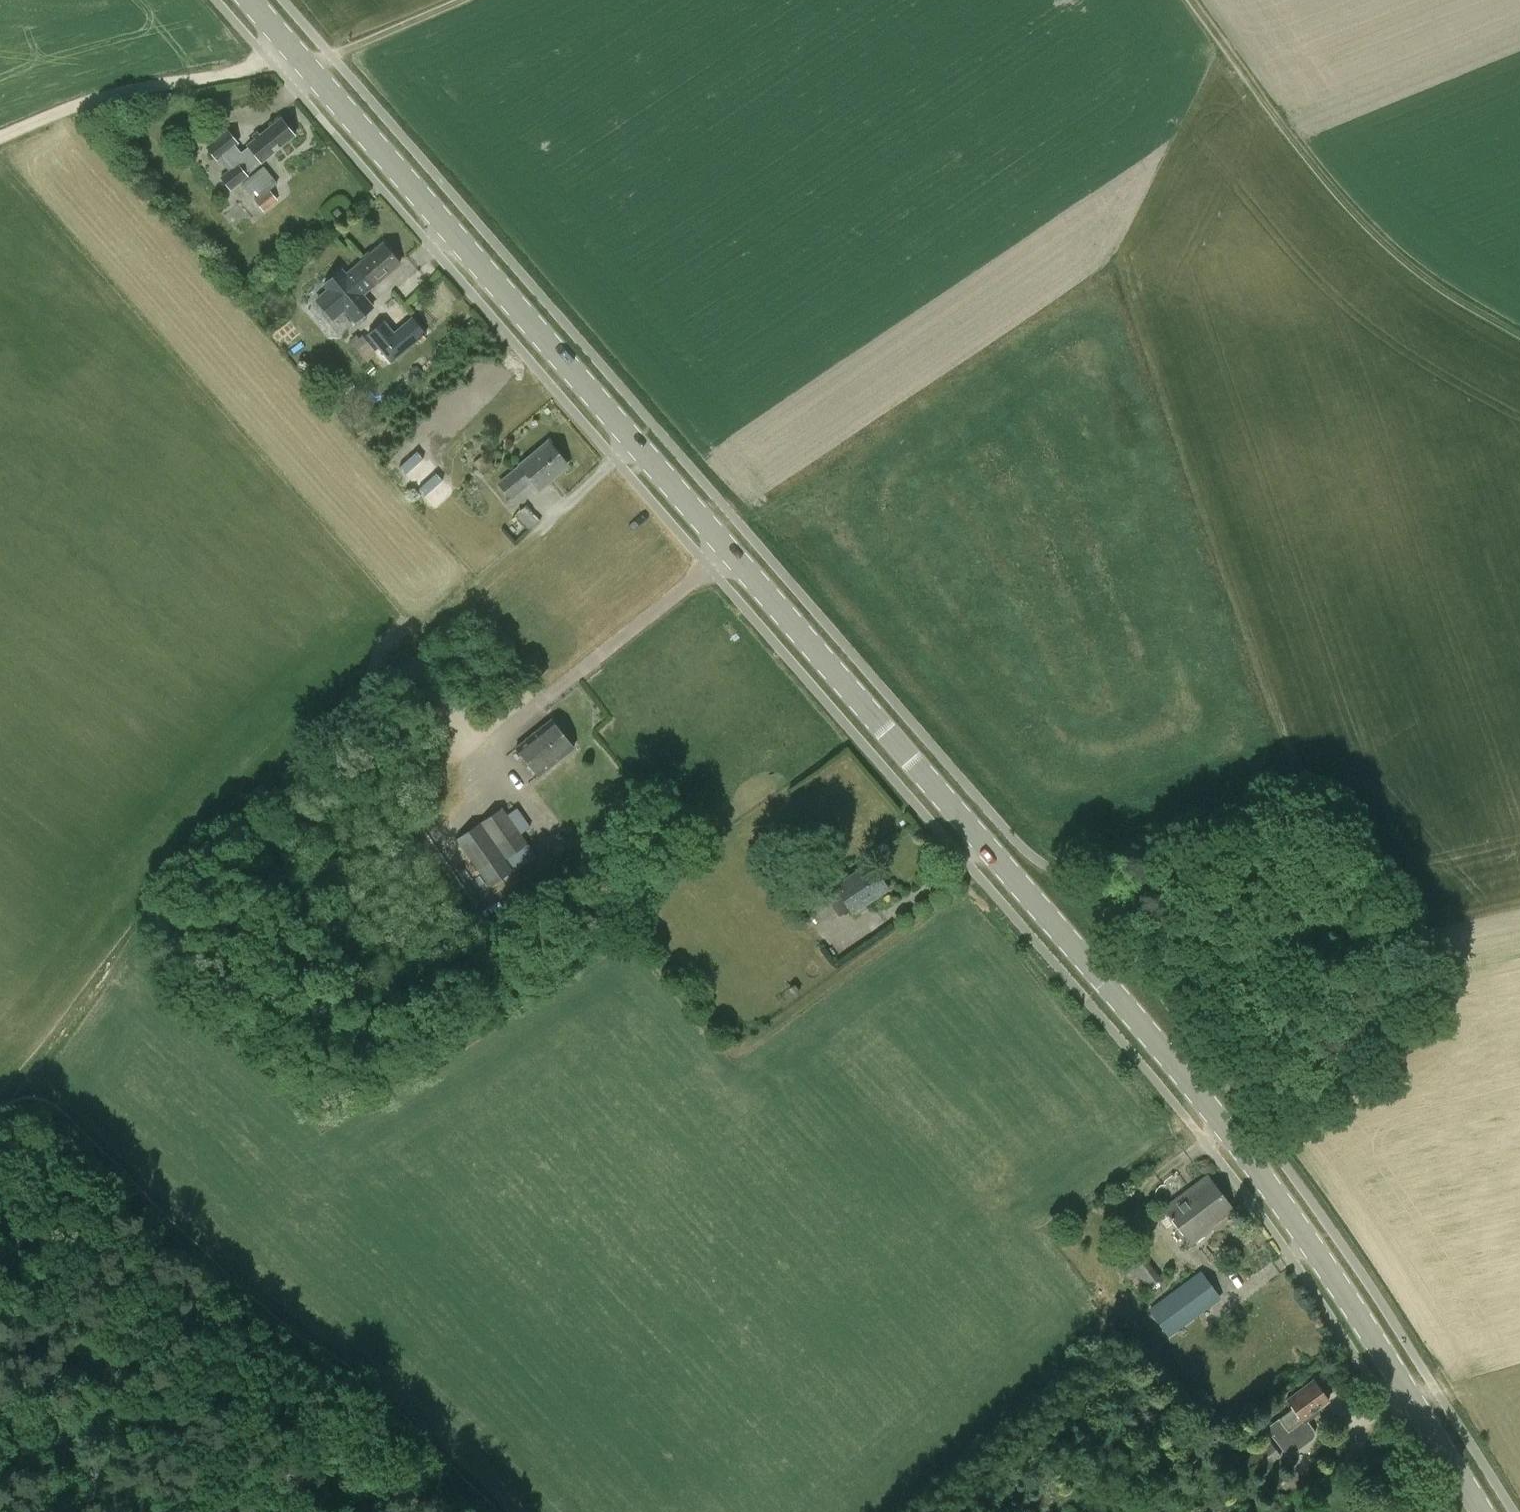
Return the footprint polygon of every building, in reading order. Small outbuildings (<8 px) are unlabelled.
[(245,172),(260,159),(262,161),(275,151),(295,135),(288,126),(280,117),(248,143),(249,145),(241,152),(235,145),(238,142),(227,128),(206,145),(217,160),(220,157),(229,168),(219,177),(230,191),(248,176),(245,172)] [(278,183),(264,166),(241,184),(250,195),(255,190),(260,196),(255,200),(263,211),(278,199),(270,189),(278,183)] [(383,242),(356,264),(346,273),(342,267),(323,283),(318,283),(314,286),(314,292),(329,310),(338,302),(346,313),(337,321),(344,330),(374,306),(360,288),(370,280),(374,285),(401,264),(383,242)] [(384,320),(367,334),(390,362),(426,333),(412,316),(394,331),(384,320)] [(355,335),(351,339),(367,357),(374,351),(368,343),(361,335),(358,338),(355,335)] [(548,442),(521,465),(498,485),(511,500),(534,481),(539,488),(550,479),(567,464),(548,442)] [(529,529),(539,520),(525,505),(515,514),(529,529)] [(516,748),(537,775),(574,746),(552,719),(516,748)] [(456,838),(490,886),(514,869),(505,857),(527,842),(502,806),(456,838)] [(834,884),(837,889),(824,898),(817,888),(804,898),(810,908),(820,922),(835,911),(839,916),(850,909),(852,912),(859,906),(887,888),(869,861),(834,884)] [(1197,1241),(1236,1212),(1207,1174),(1194,1183),(1162,1207),(1165,1210),(1157,1216),(1166,1228),(1174,1222),(1191,1245),(1197,1241)] [(1117,1263),(1141,1294),(1147,1289),(1150,1293),(1163,1282),(1160,1278),(1161,1278),(1137,1248),(1117,1263)] [(1220,1297),(1201,1271),(1191,1278),(1150,1309),(1174,1342),(1180,1338),(1175,1330),(1220,1297)] [(1286,1398),(1293,1407),(1265,1428),(1287,1457),(1313,1438),(1315,1435),(1314,1430),(1308,1421),(1320,1412),(1317,1408),(1328,1399),(1312,1379),(1286,1398)] [(1280,1457),(1268,1441),(1230,1470),(1240,1483),(1250,1475),(1253,1479),(1262,1472),(1273,1486),(1286,1477),(1274,1462),(1280,1457)]
